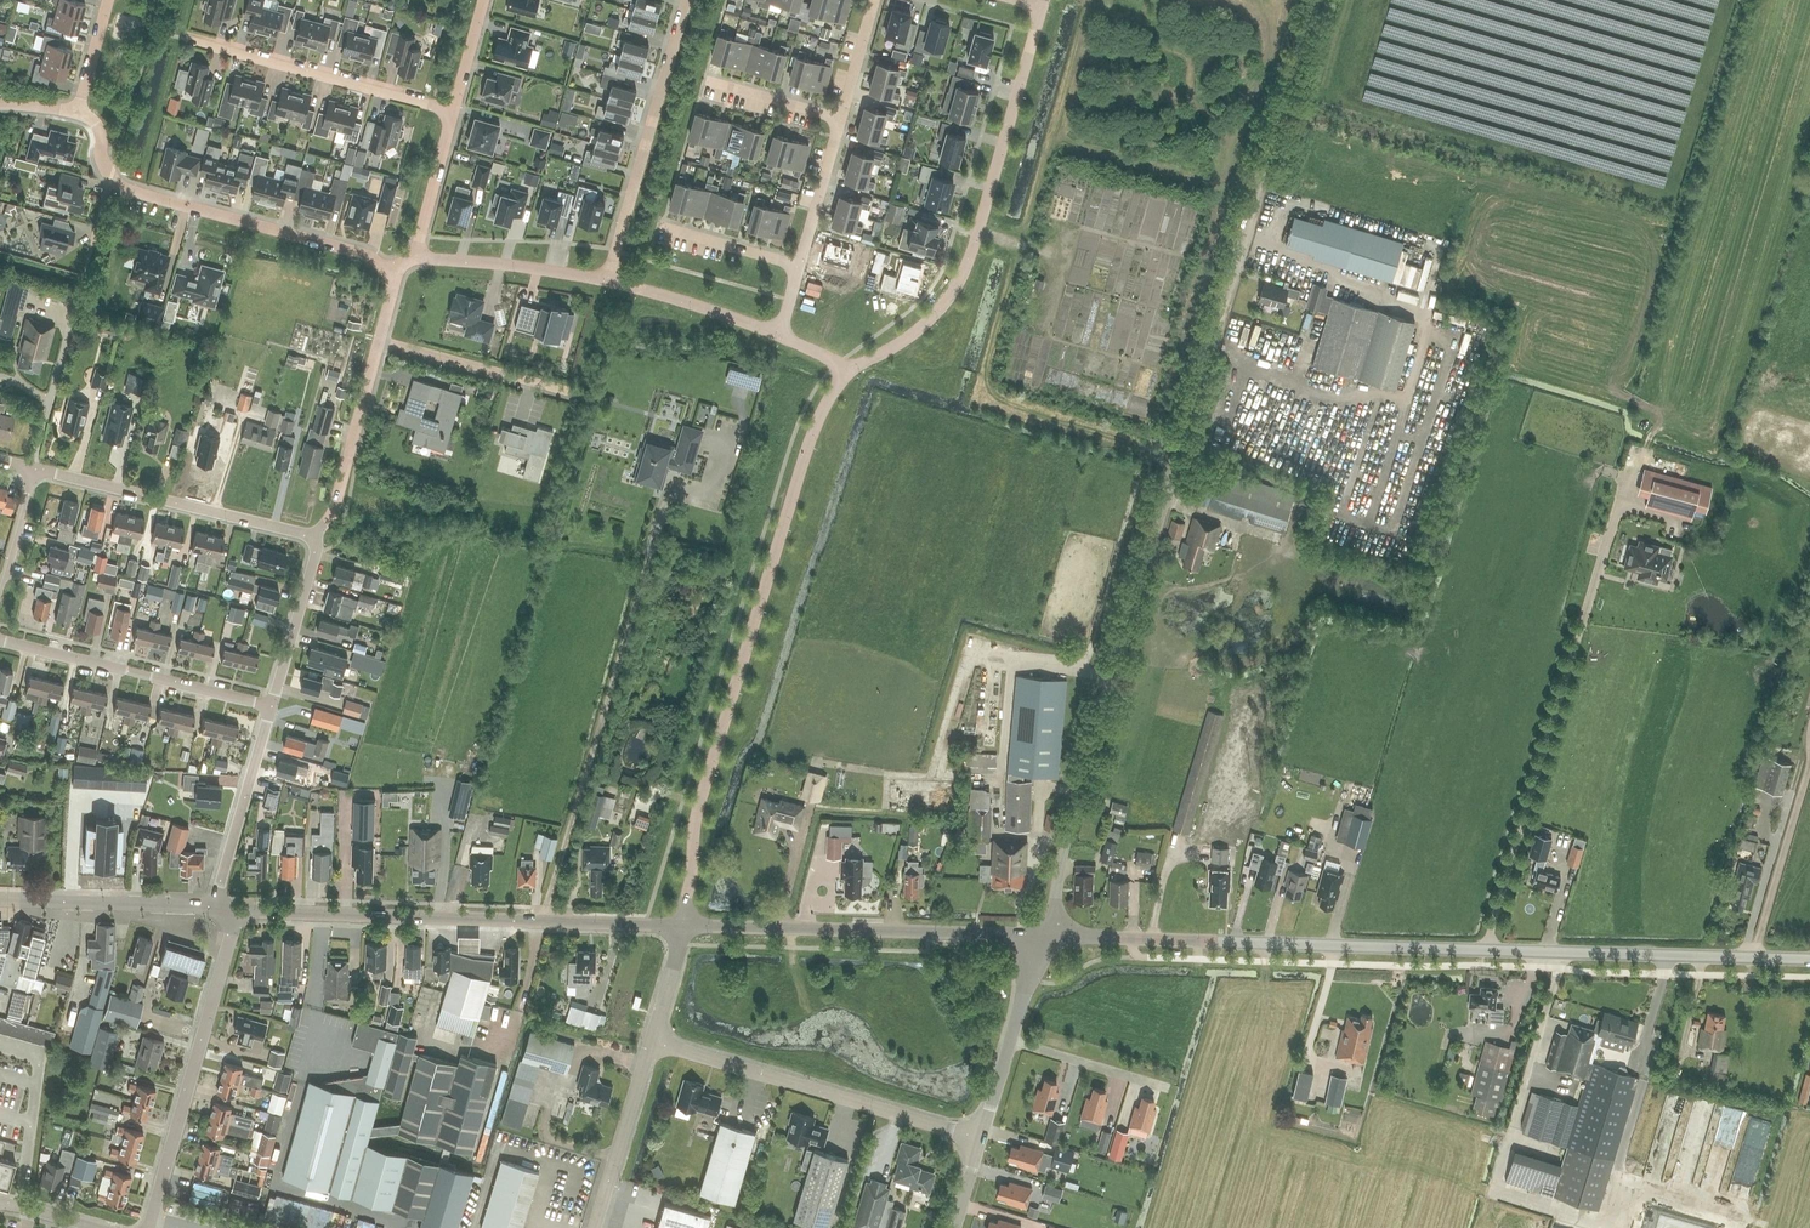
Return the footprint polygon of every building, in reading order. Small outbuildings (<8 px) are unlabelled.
[(81,18),(85,3),(74,0),(54,0),(53,2),(58,4),(56,11),(81,18)] [(204,8),(208,9),(205,19),(221,23),(223,17),(230,19),(233,10),(235,0),(210,0),(210,2),(206,1),(204,8)] [(270,9),(263,7),(264,0),(249,0),(246,15),(253,16),(249,31),(256,33),(257,31),(263,33),(270,9)] [(534,17),(539,0),(510,0),(507,9),(534,17)] [(636,0),(633,10),(658,17),(662,2),(654,0),(636,0)] [(771,2),(781,5),(783,0),(765,0),(763,7),(769,9),(771,2)] [(789,14),(796,16),(798,10),(797,10),(798,9),(800,0),(783,0),(781,5),(791,7),(789,14)] [(810,13),(808,20),(814,21),(816,14),(827,18),(832,0),(814,0),(810,13)] [(827,18),(837,21),(835,28),(841,29),(843,23),(843,22),(850,0),(832,0),(827,18)] [(736,5),(729,2),(727,9),(734,11),(736,5)] [(270,9),(263,33),(270,35),(270,36),(277,38),(281,24),(288,26),(293,8),(279,4),(277,11),(270,9)] [(1548,19),(1557,16),(1554,8),(1545,11),(1548,19)] [(310,45),(317,21),(303,18),(305,11),(297,9),(293,27),(299,29),(296,43),(303,45),(303,44),(310,45)] [(434,19),(443,21),(445,11),(436,9),(434,19)] [(910,50),(915,31),(907,29),(911,14),(894,9),(886,35),(897,38),(895,46),(910,50)] [(625,16),(623,23),(654,31),(658,17),(633,10),(631,18),(625,16)] [(77,32),(81,18),(56,11),(54,18),(49,16),(45,31),(61,35),(63,28),(77,32)] [(965,24),(976,27),(979,18),(968,14),(965,24)] [(612,16),(610,22),(621,25),(623,18),(612,16)] [(317,21),(310,45),(317,47),(316,49),(324,51),(328,37),(335,39),(340,21),(326,17),(324,23),(317,21)] [(357,58),(364,34),(356,32),(359,20),(346,17),(339,40),(346,42),(342,56),(350,58),(350,56),(357,58)] [(801,20),(792,17),(789,29),(799,31),(801,20)] [(919,35),(915,49),(930,53),(932,46),(943,49),(950,25),(946,24),(946,22),(936,19),(936,21),(932,20),(927,37),(919,35)] [(593,33),(595,24),(587,22),(585,30),(593,33)] [(15,34),(17,27),(10,25),(8,32),(15,34)] [(364,34),(357,58),(364,60),(363,62),(371,64),(375,50),(382,51),(387,31),(373,27),(371,36),(364,34)] [(527,45),(531,32),(513,27),(509,40),(499,37),(494,57),(527,67),(533,47),(527,45)] [(726,36),(728,29),(722,27),(720,34),(713,59),(729,64),(736,39),(726,36)] [(756,31),(755,37),(746,69),(762,73),(769,48),(759,45),(762,33),(756,31)] [(991,34),(980,31),(980,33),(976,32),(968,59),(987,64),(994,37),(990,36),(991,34)] [(44,58),(69,64),(73,50),(58,46),(60,39),(44,35),(40,49),(46,51),(44,58)] [(421,67),(423,60),(419,59),(421,50),(412,48),(415,39),(401,35),(394,60),(401,62),(398,71),(414,75),(417,66),(421,67)] [(736,39),(729,64),(746,69),(755,37),(749,35),(747,42),(736,39)] [(619,38),(617,45),(623,46),(621,54),(645,61),(649,47),(619,38)] [(576,42),(566,39),(562,54),(572,56),(576,42)] [(779,51),(771,49),(769,48),(762,73),(778,78),(785,53),(786,53),(788,46),(781,44),(779,51)] [(11,50),(4,48),(2,58),(9,60),(11,50)] [(798,57),(791,82),(807,86),(815,61),(804,58),(806,51),(800,49),(798,56),(798,57)] [(926,55),(916,52),(913,63),(923,66),(926,55)] [(621,54),(618,62),(611,60),(610,67),(605,65),(603,73),(618,77),(620,70),(641,76),(645,61),(621,54)] [(582,59),(576,57),(574,65),(580,67),(582,59)] [(807,86),(808,86),(824,91),(831,66),(831,65),(831,66),(833,59),(827,57),(825,64),(815,61),(807,86)] [(65,79),(69,64),(44,58),(42,65),(36,63),(32,80),(48,84),(50,75),(65,79)] [(958,62),(950,60),(947,72),(955,74),(958,62)] [(195,90),(193,101),(208,105),(215,79),(208,77),(211,66),(193,61),(190,72),(181,70),(177,85),(195,90)] [(875,76),(894,82),(897,73),(905,76),(907,70),(898,68),(898,69),(878,63),(875,76)] [(958,73),(973,77),(975,69),(960,65),(958,73)] [(518,91),(522,78),(504,73),(502,80),(488,76),(482,98),(507,105),(508,99),(511,89),(518,91)] [(617,78),(604,74),(600,85),(611,88),(608,99),(633,106),(637,91),(615,85),(617,78)] [(244,104),(250,80),(244,78),(244,77),(237,75),(233,89),(226,87),(219,115),(232,118),(237,102),(244,104)] [(955,93),(948,115),(971,122),(976,106),(980,92),(975,90),(968,88),(969,84),(970,80),(953,75),(948,91),(955,93)] [(892,91),(894,82),(875,76),(871,91),(890,96),(890,97),(899,99),(901,93),(892,91)] [(250,80),(244,104),(251,106),(250,113),(263,116),(268,98),(261,96),(265,82),(258,80),(257,82),(250,80)] [(291,117),(297,93),(291,91),(291,89),(284,87),(280,101),(273,99),(268,117),(276,120),(277,113),(291,117)] [(574,111),(579,88),(571,87),(563,123),(570,125),(571,121),(580,123),(583,113),(574,111)] [(297,93),(291,117),(304,120),(302,127),(310,129),(315,111),(308,109),(312,95),(305,93),(304,95),(297,93)] [(170,110),(180,113),(184,98),(173,95),(170,110)] [(603,118),(605,113),(629,120),(633,106),(608,99),(606,106),(599,104),(596,116),(603,118)] [(338,129),(344,105),(337,104),(338,102),(330,100),(327,114),(320,112),(314,133),(328,137),(330,127),(338,129)] [(344,105),(338,129),(345,131),(343,138),(357,142),(362,124),(355,122),(359,108),(351,105),(351,107),(344,105)] [(882,112),(885,113),(885,112),(894,115),(896,108),(884,105),(882,112)] [(551,107),(545,122),(558,127),(563,111),(551,107)] [(882,112),(866,108),(862,121),(882,126),(884,118),(893,120),(894,115),(885,112),(885,113),(882,112)] [(905,109),(903,118),(912,120),(914,112),(905,109)] [(714,118),(698,113),(691,138),(690,138),(689,145),(695,147),(697,140),(707,143),(714,118)] [(916,113),(914,119),(934,125),(936,119),(916,113)] [(368,126),(362,145),(370,147),(384,151),(387,142),(396,144),(398,136),(402,137),(404,130),(400,129),(403,119),(387,115),(382,130),(375,128),(368,126)] [(213,125),(223,128),(225,119),(216,116),(213,125)] [(471,134),(472,134),(469,144),(493,151),(495,141),(496,141),(498,134),(497,134),(500,124),(476,118),(474,127),(473,127),(471,134)] [(730,122),(714,118),(707,143),(717,145),(715,153),(721,154),(723,147),(730,122)] [(882,126),(862,121),(858,135),(878,140),(878,141),(886,143),(888,138),(879,135),(882,126)] [(730,122),(723,147),(721,154),(728,156),(729,149),(740,152),(747,127),(730,122)] [(966,136),(957,134),(959,126),(943,122),(938,138),(945,140),(940,159),(958,165),(966,136)] [(551,132),(548,131),(535,127),(530,144),(546,148),(551,132)] [(596,143),(620,150),(624,135),(593,127),(591,134),(598,135),(596,143)] [(747,127),(740,152),(750,155),(748,162),(754,164),(756,157),(756,156),(763,131),(747,127)] [(67,140),(68,134),(51,129),(49,136),(34,132),(27,158),(37,161),(40,151),(72,160),(77,143),(67,140)] [(769,161),(768,161),(767,167),(773,169),(775,162),(785,165),(792,140),(776,135),(769,160),(769,161)] [(871,139),(869,146),(885,150),(886,143),(878,141),(871,139)] [(809,144),(792,140),(785,165),(796,168),(794,175),(800,177),(802,170),(802,169),(802,168),(809,144)] [(549,154),(562,157),(566,145),(552,141),(549,154)] [(616,164),(620,150),(596,143),(593,151),(587,149),(585,156),(616,164)] [(220,192),(227,165),(220,163),(218,160),(222,148),(208,144),(200,175),(207,177),(205,185),(212,187),(212,189),(220,192)] [(197,176),(202,158),(188,154),(188,151),(168,146),(160,173),(181,179),(183,172),(197,176)] [(907,146),(904,155),(915,158),(918,149),(907,146)] [(367,153),(358,150),(354,164),(363,167),(367,153)] [(241,152),(238,165),(235,167),(227,165),(220,192),(230,194),(231,191),(236,193),(240,180),(247,182),(254,155),(241,152)] [(873,158),(853,152),(850,165),(869,171),(871,162),(880,165),(882,159),(873,157),(873,158)] [(267,204),(274,177),(267,175),(265,173),(269,159),(270,158),(257,155),(251,176),(258,178),(253,197),(258,199),(258,202),(267,204)] [(23,168),(35,171),(37,163),(25,160),(23,168)] [(296,189),(302,168),(302,167),(288,163),(288,164),(285,178),(282,179),(274,177),(267,204),(277,207),(277,204),(283,205),(288,186),(296,189)] [(923,164),(918,180),(924,182),(919,200),(924,202),(924,203),(948,210),(952,195),(956,181),(941,176),(943,170),(923,164)] [(485,188),(491,168),(478,165),(473,185),(485,188)] [(869,171),(850,165),(846,180),(865,185),(865,186),(874,188),(875,182),(867,180),(869,171)] [(314,217),(321,190),(314,188),(312,186),(316,173),(316,172),(302,168),(296,189),(305,191),(299,210),(305,212),(304,215),(314,217)] [(43,201),(44,201),(43,206),(68,213),(69,210),(80,213),(84,200),(80,199),(84,186),(77,184),(79,176),(61,171),(57,185),(48,183),(43,201)] [(540,183),(543,174),(531,171),(528,180),(540,183)] [(688,211),(694,187),(695,186),(685,183),(687,176),(680,175),(678,181),(679,181),(678,182),(671,207),(688,211)] [(321,190),(314,217),(323,220),(324,217),(330,218),(335,199),(343,202),(349,181),(335,177),(335,178),(331,191),(329,192),(321,190)] [(798,181),(784,177),(781,186),(796,190),(798,181)] [(390,213),(397,185),(385,182),(378,210),(390,213)] [(695,186),(694,187),(688,211),(704,216),(713,184),(707,182),(705,189),(695,186)] [(713,184),(704,216),(720,220),(727,195),(717,193),(719,185),(713,184)] [(452,204),(448,220),(450,221),(449,223),(455,225),(456,223),(466,226),(474,199),(468,198),(471,188),(458,185),(455,194),(454,197),(452,196),(450,204),(452,204)] [(598,227),(605,203),(595,200),(598,190),(579,185),(573,208),(582,211),(579,221),(598,227)] [(529,193),(512,188),(510,196),(502,194),(495,220),(511,224),(514,215),(522,217),(529,193)] [(890,191),(882,189),(880,197),(888,199),(890,191)] [(568,217),(574,194),(559,190),(557,199),(545,196),(538,218),(548,221),(548,223),(554,224),(554,223),(557,223),(560,214),(568,217)] [(777,198),(790,202),(792,194),(779,190),(777,198)] [(727,195),(720,220),(737,225),(744,200),(746,193),(740,191),(738,198),(727,195)] [(369,229),(377,200),(355,194),(348,217),(347,216),(345,224),(355,226),(355,225),(369,229)] [(756,204),(749,229),(766,233),(773,208),(763,205),(765,198),(758,196),(756,203),(757,203),(756,204)] [(841,196),(837,209),(857,214),(859,207),(868,209),(869,203),(861,201),(861,202),(841,196)] [(900,223),(905,206),(890,202),(885,219),(900,223)] [(783,211),(773,208),(766,233),(782,238),(790,213),(789,213),(790,212),(790,213),(792,206),(785,204),(783,211)] [(854,224),(857,214),(837,209),(833,224),(853,229),(853,230),(861,232),(863,226),(854,224)] [(1285,245),(1314,253),(1323,223),(1294,215),(1285,245)] [(67,229),(69,222),(55,218),(53,225),(42,222),(39,232),(44,234),(40,248),(64,254),(68,240),(73,241),(75,231),(67,229)] [(1324,218),(1323,223),(1314,253),(1312,258),(1392,281),(1404,241),(1324,218)] [(939,225),(918,219),(916,228),(914,227),(913,230),(905,227),(899,246),(914,250),(914,247),(933,253),(939,234),(937,234),(939,225)] [(881,244),(884,233),(869,229),(867,240),(881,244)] [(828,242),(822,262),(849,269),(854,250),(860,251),(862,244),(848,240),(846,247),(828,242)] [(149,251),(139,249),(132,276),(134,277),(134,278),(140,283),(146,287),(146,288),(159,291),(169,257),(159,254),(160,252),(150,249),(149,251)] [(888,262),(890,255),(886,254),(886,253),(878,251),(872,270),(880,272),(884,261),(888,262)] [(922,265),(903,260),(899,276),(885,272),(880,289),(899,295),(901,288),(915,292),(922,265)] [(219,284),(223,271),(203,266),(200,275),(194,279),(178,275),(173,291),(194,297),(193,300),(214,305),(217,293),(219,293),(221,285),(219,284)] [(818,277),(815,288),(842,295),(845,285),(818,277)] [(1045,280),(1036,278),(1034,287),(1042,289),(1045,280)] [(1287,290),(1264,283),(1259,300),(1283,307),(1286,296),(1298,299),(1300,291),(1288,287),(1287,290)] [(1380,312),(1333,298),(1333,297),(1326,295),(1328,287),(1313,283),(1306,306),(1329,313),(1313,365),(1360,379),(1395,389),(1415,322),(1380,311),(1380,312)] [(1419,301),(1421,294),(1402,289),(1400,297),(1419,301)] [(471,298),(458,294),(451,320),(468,325),(466,335),(489,342),(494,325),(491,324),(490,325),(478,321),(484,301),(471,297),(471,298)] [(171,299),(166,319),(176,321),(181,301),(171,299)] [(159,327),(165,307),(141,300),(135,321),(159,327)] [(19,307),(8,304),(6,313),(2,311),(0,318),(0,328),(13,331),(19,307)] [(542,309),(524,304),(522,304),(515,328),(516,328),(516,325),(535,331),(535,333),(541,334),(541,335),(542,335),(542,333),(560,338),(561,335),(568,337),(574,314),(567,312),(568,309),(553,305),(551,311),(546,310),(547,308),(542,307),(542,309)] [(46,359),(55,326),(27,318),(18,349),(22,350),(17,366),(38,372),(42,358),(46,359)] [(115,335),(118,326),(104,322),(101,331),(115,335)] [(297,368),(300,356),(289,353),(286,365),(297,368)] [(737,363),(732,379),(764,390),(769,374),(737,363)] [(104,390),(109,372),(95,368),(90,386),(104,390)] [(326,378),(339,381),(342,372),(329,368),(326,378)] [(146,395),(150,377),(129,372),(125,390),(146,395)] [(461,394),(449,390),(415,380),(406,409),(404,417),(416,421),(415,426),(418,427),(414,438),(416,439),(416,441),(425,444),(427,438),(434,440),(432,446),(445,450),(461,394)] [(348,388),(338,386),(336,396),(345,398),(348,388)] [(242,392),(237,408),(248,411),(252,396),(242,392)] [(206,394),(204,401),(207,402),(210,403),(213,396),(206,394)] [(84,428),(90,404),(68,398),(61,428),(78,432),(79,427),(84,428)] [(126,433),(133,406),(113,401),(107,425),(111,426),(108,440),(120,443),(122,432),(126,433)] [(319,404),(312,428),(327,432),(328,433),(335,409),(319,404)] [(281,430),(284,418),(285,415),(281,414),(282,413),(269,409),(265,423),(278,427),(277,429),(281,430)] [(226,411),(224,418),(233,421),(235,414),(226,411)] [(9,438),(14,417),(0,414),(0,436),(9,438)] [(284,418),(281,430),(291,433),(295,421),(284,418)] [(164,438),(168,424),(150,419),(143,443),(146,444),(145,449),(157,452),(161,437),(164,438)] [(270,449),(276,430),(247,421),(241,440),(270,449)] [(499,440),(508,443),(505,451),(529,458),(523,476),(538,481),(553,431),(538,427),(537,430),(513,423),(512,430),(503,427),(499,440)] [(183,445),(188,431),(177,427),(172,441),(183,445)] [(304,455),(300,470),(318,476),(322,462),(319,462),(324,447),(323,447),(326,437),(327,432),(312,428),(311,428),(309,433),(307,442),(306,442),(302,455),(304,455)] [(690,470),(701,432),(685,428),(679,450),(672,448),(668,447),(668,445),(660,443),(660,444),(652,442),(649,451),(646,450),(643,451),(641,452),(640,454),(640,456),(641,459),(643,460),(646,461),(641,480),(660,486),(658,494),(659,494),(668,462),(675,464),(674,466),(690,470)] [(198,453),(196,462),(212,465),(214,456),(216,457),(220,439),(201,434),(196,453),(198,453)] [(293,447),(295,437),(284,435),(282,445),(280,444),(275,464),(288,468),(293,448),(293,447)] [(1705,511),(1712,487),(1644,469),(1638,493),(1649,496),(1646,507),(1691,519),(1694,508),(1705,511)] [(1295,494),(1219,470),(1216,481),(1206,478),(1198,503),(1208,506),(1207,509),(1242,520),(1243,515),(1251,518),(1249,522),(1283,533),(1292,505),(1295,494)] [(3,505),(1,512),(11,514),(15,497),(6,495),(8,488),(0,486),(0,504),(3,505)] [(74,522),(78,503),(64,500),(60,518),(65,520),(63,528),(71,530),(73,522),(74,522)] [(100,529),(105,509),(92,506),(87,525),(84,524),(81,535),(97,539),(100,529)] [(122,551),(131,515),(117,512),(112,530),(120,532),(116,549),(122,551)] [(131,515),(122,551),(129,552),(130,544),(132,535),(140,537),(145,519),(131,515)] [(1194,517),(1185,546),(1182,545),(1179,556),(1185,558),(1183,566),(1198,570),(1204,548),(1214,551),(1221,526),(1194,517)] [(1180,539),(1185,524),(1172,520),(1168,536),(1180,539)] [(166,543),(170,525),(156,522),(152,539),(160,541),(158,546),(163,547),(164,542),(166,543)] [(164,552),(162,560),(168,562),(170,554),(172,544),(180,546),(184,528),(170,525),(166,543),(164,552)] [(73,543),(75,533),(60,529),(57,538),(73,543)] [(206,552),(210,535),(196,531),(192,549),(199,551),(197,560),(197,561),(195,569),(202,570),(204,562),(206,552)] [(210,535),(206,552),(220,556),(224,538),(210,535)] [(1661,546),(1660,549),(1659,549),(1660,546),(1639,540),(1637,546),(1631,545),(1625,568),(1639,572),(1637,579),(1658,585),(1660,577),(1667,579),(1673,559),(1670,558),(1672,549),(1661,546)] [(262,549),(254,546),(254,545),(247,543),(242,557),(250,560),(251,556),(259,558),(257,564),(282,571),(287,554),(262,547),(262,549)] [(51,545),(48,558),(52,559),(49,569),(52,570),(51,570),(62,574),(62,573),(71,576),(74,563),(73,562),(74,558),(76,559),(91,563),(94,551),(80,547),(70,544),(68,550),(51,545)] [(162,560),(164,552),(157,551),(155,559),(162,560)] [(94,554),(92,561),(95,562),(93,568),(104,571),(108,557),(97,554),(96,555),(94,554)] [(126,573),(135,575),(139,561),(129,558),(126,573)] [(150,566),(141,564),(138,578),(147,580),(150,566)] [(366,573),(356,570),(337,565),(333,579),(352,584),(353,579),(363,582),(363,585),(370,587),(373,575),(366,573)] [(383,567),(380,577),(403,584),(406,574),(383,567)] [(231,570),(227,585),(251,592),(251,590),(259,592),(258,598),(255,605),(273,611),(275,603),(279,590),(261,585),(253,583),(255,576),(231,570)] [(179,574),(178,574),(171,572),(168,584),(176,586),(179,574)] [(57,589),(60,576),(45,573),(43,586),(57,589)] [(114,589),(117,577),(100,573),(97,585),(114,589)] [(138,597),(141,582),(134,580),(130,595),(138,597)] [(77,616),(85,584),(73,581),(70,593),(63,591),(56,621),(69,624),(71,614),(77,616)] [(148,584),(144,597),(153,599),(160,601),(164,587),(156,586),(148,584)] [(46,619),(51,600),(50,600),(52,590),(45,588),(37,586),(34,597),(38,597),(33,615),(46,619)] [(180,614),(185,593),(175,591),(171,611),(180,614)] [(330,591),(325,608),(338,611),(337,614),(352,618),(355,607),(356,608),(357,604),(372,608),(376,597),(360,593),(358,600),(352,598),(352,597),(342,595),(343,594),(330,591)] [(193,610),(196,596),(187,594),(184,608),(193,610)] [(202,595),(199,608),(207,609),(210,597),(202,595)] [(99,631),(103,613),(102,612),(105,600),(89,597),(84,619),(87,620),(85,628),(99,631)] [(114,600),(108,627),(112,628),(110,634),(124,637),(128,619),(130,610),(127,609),(128,604),(114,600)] [(242,624),(246,610),(231,606),(228,620),(242,624)] [(265,628),(269,616),(254,611),(251,623),(265,628)] [(349,628),(340,625),(321,619),(318,632),(336,637),(338,632),(356,637),(359,626),(351,623),(349,628)] [(150,644),(156,621),(151,620),(149,630),(136,627),(133,640),(150,644)] [(156,621),(150,644),(168,648),(171,635),(158,632),(161,622),(156,621)] [(194,654),(200,632),(195,630),(193,640),(180,637),(177,650),(194,654)] [(200,632),(194,654),(211,659),(214,646),(202,642),(204,633),(200,632)] [(238,665),(243,642),(239,641),(236,651),(224,648),(221,661),(238,665)] [(243,642),(238,665),(255,669),(258,656),(246,653),(248,643),(243,642)] [(365,654),(367,646),(355,643),(353,650),(365,654)] [(343,677),(348,658),(332,653),(313,647),(309,663),(325,667),(324,672),(343,677)] [(367,668),(370,656),(355,652),(352,663),(367,668)] [(8,692),(13,672),(0,668),(0,704),(5,705),(7,698),(6,697),(7,691),(8,692)] [(334,682),(335,679),(324,675),(322,681),(305,676),(301,688),(319,694),(321,688),(330,691),(330,693),(340,697),(343,685),(334,682)] [(41,702),(47,680),(30,676),(26,689),(27,689),(26,696),(37,699),(36,701),(41,702)] [(1058,778),(1066,687),(1067,680),(1017,676),(1008,773),(1008,780),(1007,780),(1005,830),(1030,831),(1032,781),(1023,781),(1023,774),(1058,778)] [(47,680),(41,702),(46,704),(48,694),(61,697),(64,684),(47,680)] [(85,713),(90,690),(73,686),(70,699),(83,702),(80,712),(85,713)] [(90,690),(85,713),(90,714),(92,705),(104,708),(108,695),(90,690)] [(129,724),(134,701),(117,697),(114,710),(126,713),(124,723),(129,724)] [(13,719),(18,701),(9,698),(7,707),(4,707),(2,716),(13,719)] [(359,717),(363,704),(346,699),(343,712),(359,717)] [(36,701),(35,701),(33,711),(39,712),(41,702),(36,701)] [(134,701),(129,724),(133,725),(136,715),(148,718),(151,705),(134,701)] [(371,706),(363,704),(359,717),(367,719),(371,706)] [(338,730),(343,714),(316,706),(311,722),(338,730)] [(172,734),(178,712),(161,707),(157,720),(170,723),(168,733),(172,734)] [(55,740),(62,712),(53,710),(47,738),(55,740)] [(31,714),(18,711),(14,728),(27,731),(31,714)] [(178,712),(172,734),(177,735),(179,726),(192,729),(195,716),(178,712)] [(216,745),(221,722),(204,718),(201,731),(214,734),(211,744),(210,743),(208,751),(205,750),(203,757),(213,760),(217,745),(216,745)] [(216,745),(217,745),(221,746),(223,736),(228,737),(227,743),(234,744),(235,739),(239,726),(221,722),(216,745)] [(67,737),(58,735),(55,750),(64,752),(67,737)] [(317,744),(306,741),(306,740),(288,735),(284,748),(302,753),(314,756),(315,751),(325,754),(329,742),(319,739),(317,744)] [(95,764),(98,749),(80,745),(77,760),(95,764)] [(141,765),(145,750),(132,747),(128,762),(141,765)] [(188,760),(190,751),(183,750),(181,759),(188,760)] [(996,768),(997,754),(960,752),(959,771),(993,772),(994,767),(996,768)] [(217,769),(227,773),(232,761),(221,757),(217,769)] [(281,759),(277,772),(287,775),(286,779),(305,785),(310,768),(298,764),(298,765),(281,759)] [(1783,794),(1791,765),(1771,759),(1763,788),(1783,794)] [(25,775),(27,766),(9,760),(6,769),(25,775)] [(103,766),(74,765),(73,786),(146,790),(147,773),(103,770),(103,766)] [(347,785),(350,773),(334,769),(331,781),(347,785)] [(821,801),(828,776),(825,775),(825,774),(808,770),(801,796),(821,801)] [(1176,830),(1204,839),(1222,781),(1194,772),(1176,830)] [(218,804),(220,786),(198,784),(198,775),(184,774),(183,789),(197,790),(196,802),(218,804)] [(469,816),(479,780),(463,776),(453,811),(469,816)] [(268,786),(262,804),(275,807),(280,790),(268,786)] [(302,788),(295,786),(292,796),(300,798),(302,788)] [(990,808),(991,790),(985,790),(985,788),(971,788),(969,807),(976,807),(976,808),(968,808),(967,832),(962,831),(962,841),(990,842),(992,814),(991,814),(991,809),(988,808),(990,808)] [(596,829),(605,795),(593,791),(583,825),(596,829)] [(765,798),(756,830),(775,836),(779,823),(798,828),(804,805),(781,799),(780,802),(765,798)] [(375,837),(376,800),(354,799),(353,837),(375,837)] [(1125,816),(1127,805),(1113,801),(1110,812),(1125,816)] [(1364,848),(1372,820),(1370,820),(1373,809),(1356,804),(1346,843),(1364,848)] [(334,840),(334,825),(335,812),(322,811),(321,833),(313,833),(312,848),(314,848),(314,856),(311,857),(310,877),(331,878),(333,839),(334,840)] [(651,829),(655,818),(644,813),(639,824),(651,829)] [(1749,813),(1747,821),(1755,824),(1757,816),(1749,813)] [(1055,831),(1058,816),(1047,814),(1044,829),(1055,831)] [(512,830),(515,819),(511,819),(511,818),(495,815),(493,825),(491,824),(489,834),(508,837),(509,829),(512,830)] [(44,847),(45,817),(20,816),(19,838),(21,838),(21,846),(8,846),(7,866),(28,867),(29,847),(44,847)] [(86,858),(94,858),(94,866),(113,867),(114,858),(120,858),(121,858),(123,827),(122,827),(116,827),(116,819),(96,818),(96,826),(87,825),(86,825),(84,858),(86,858)] [(196,852),(182,852),(189,828),(173,824),(166,848),(170,849),(169,866),(180,866),(180,871),(191,871),(191,867),(203,867),(203,853),(206,853),(206,847),(196,847),(196,852)] [(830,835),(828,835),(827,857),(842,858),(842,842),(852,842),(852,825),(830,824),(830,835)] [(918,845),(919,826),(910,825),(909,845),(918,845)] [(1112,862),(1122,828),(1114,826),(1113,830),(1109,829),(1107,838),(1106,838),(1101,859),(1112,862)] [(158,851),(163,833),(139,827),(134,844),(143,847),(142,851),(142,862),(144,862),(143,871),(155,872),(156,862),(162,862),(162,852),(158,851)] [(269,847),(270,829),(259,828),(257,845),(254,845),(254,851),(249,851),(249,861),(248,872),(257,872),(257,875),(267,875),(268,852),(267,852),(267,847),(269,847)] [(439,866),(441,829),(411,828),(410,859),(413,859),(413,881),(435,882),(436,865),(439,866)] [(623,832),(614,830),(610,845),(619,847),(623,832)] [(305,854),(306,833),(284,832),(283,853),(281,853),(280,874),(297,875),(298,854),(305,854)] [(552,859),(558,839),(538,833),(534,847),(541,849),(539,855),(552,859)] [(1321,836),(1312,834),(1308,846),(1318,849),(1321,836)] [(1552,839),(1536,834),(1530,855),(1538,857),(1546,860),(1552,839)] [(1758,849),(1761,840),(1747,836),(1744,845),(1758,849)] [(1025,888),(1027,841),(994,839),(993,865),(980,864),(979,880),(992,880),(992,886),(1025,888)] [(1294,860),(1298,845),(1290,843),(1286,858),(1294,860)] [(373,879),(374,859),(373,859),(374,846),(352,845),(351,866),(358,866),(357,871),(356,871),(356,875),(357,876),(357,878),(373,879)] [(610,869),(610,846),(591,845),(591,848),(583,848),(583,869),(592,870),(591,893),(602,893),(602,880),(604,880),(604,869),(610,869)] [(1572,845),(1566,863),(1577,866),(1583,848),(1572,845)] [(492,869),(493,846),(473,846),(472,852),(471,852),(470,868),(472,868),(472,883),(489,883),(490,869),(492,869)] [(1228,863),(1229,848),(1212,847),(1211,862),(1228,863)] [(1315,861),(1318,851),(1306,847),(1303,857),(1315,861)] [(1150,870),(1152,853),(1138,851),(1135,867),(1150,870)] [(1275,862),(1262,859),(1263,855),(1254,852),(1249,867),(1258,869),(1254,883),(1271,888),(1276,872),(1281,873),(1286,856),(1277,853),(1275,862)] [(533,866),(533,859),(524,859),(524,856),(522,856),(521,866),(520,866),(519,884),(535,885),(536,867),(533,866)] [(864,862),(864,857),(845,857),(845,860),(841,860),(840,878),(846,878),(845,890),(847,890),(847,893),(860,894),(860,886),(864,885),(868,883),(870,879),(871,875),(872,875),(873,863),(864,862)] [(1556,891),(1561,877),(1542,871),(1546,860),(1538,857),(1532,875),(1535,876),(1534,877),(1535,878),(1533,884),(1556,891)] [(1128,862),(1114,858),(1111,869),(1125,873),(1128,862)] [(923,866),(918,866),(918,861),(908,860),(908,866),(906,866),(905,879),(906,879),(906,895),(918,896),(918,886),(922,886),(924,884),(925,873),(923,873),(923,866)] [(1757,883),(1761,868),(1740,862),(1729,902),(1733,903),(1732,907),(1743,910),(1746,897),(1750,898),(1754,882),(1757,883)] [(1092,882),(1093,866),(1076,865),(1075,874),(1074,874),(1074,893),(1075,893),(1074,901),(1092,902),(1092,882)] [(1049,879),(1052,869),(1043,866),(1040,877),(1049,879)] [(1323,895),(1320,905),(1333,908),(1336,898),(1338,898),(1340,891),(1338,891),(1343,874),(1324,869),(1317,893),(1323,895)] [(1229,890),(1230,870),(1209,870),(1208,890),(1210,891),(1209,906),(1227,907),(1227,890),(1229,890)] [(1305,886),(1309,876),(1289,870),(1285,886),(1288,887),(1285,895),(1299,899),(1303,886),(1305,886)] [(1128,903),(1128,881),(1111,880),(1110,902),(1128,903)] [(28,976),(29,974),(34,976),(44,935),(30,931),(32,924),(16,919),(0,980),(0,983),(15,987),(18,974),(19,974),(28,976)] [(114,940),(115,924),(97,923),(96,939),(88,939),(87,957),(91,958),(91,967),(99,967),(89,1004),(81,1008),(70,1046),(91,1052),(102,1009),(114,968),(116,940),(114,940)] [(6,951),(4,951),(9,937),(9,925),(0,925),(0,976),(6,951)] [(130,954),(127,964),(138,967),(137,970),(143,972),(146,960),(147,960),(152,940),(139,936),(133,955),(130,954)] [(480,938),(459,938),(459,953),(473,957),(477,954),(480,953),(480,938)] [(274,956),(274,941),(263,940),(263,944),(251,943),(251,954),(252,954),(251,963),(256,963),(255,985),(254,985),(254,993),(269,994),(270,986),(268,985),(269,971),(275,972),(276,957),(274,956)] [(299,974),(301,974),(302,942),(284,941),(283,973),(282,973),(281,983),(280,983),(280,990),(279,990),(279,1000),(292,1001),(293,984),(299,984),(299,974)] [(386,967),(387,944),(367,943),(366,966),(373,966),(373,976),(384,976),(384,966),(386,967)] [(197,980),(204,956),(166,944),(161,961),(162,961),(157,976),(164,978),(166,973),(170,975),(165,992),(182,996),(187,977),(197,980)] [(406,964),(403,964),(403,977),(422,978),(423,965),(421,964),(422,946),(407,945),(406,964)] [(435,949),(434,968),(442,968),(439,977),(447,979),(447,978),(450,979),(437,1025),(465,1034),(474,1036),(491,980),(493,974),(495,956),(477,954),(473,957),(451,950),(451,949),(443,949),(442,947),(438,947),(436,949),(435,949)] [(518,959),(518,949),(506,949),(506,958),(505,958),(505,967),(501,967),(501,980),(519,981),(519,959),(518,959)] [(577,986),(576,996),(589,996),(589,986),(593,987),(593,971),(595,971),(595,952),(579,951),(578,962),(569,962),(569,985),(577,986)] [(349,974),(349,960),(329,960),(328,974),(326,974),(326,980),(325,980),(325,999),(350,999),(351,974),(349,974)] [(69,990),(72,978),(58,973),(55,986),(69,990)] [(28,976),(19,974),(16,986),(42,993),(45,981),(28,976)] [(140,1002),(145,987),(133,984),(128,999),(110,994),(104,1017),(136,1027),(143,1003),(140,1002)] [(387,1004),(391,986),(382,984),(378,1003),(387,1004)] [(1495,1008),(1496,988),(1482,987),(1481,994),(1471,993),(1469,1006),(1471,1009),(1473,1010),(1477,1010),(1479,1009),(1481,1007),(1489,1008),(1488,1022),(1503,1023),(1504,1008),(1495,1008)] [(28,993),(14,990),(9,1011),(22,1014),(28,993)] [(36,1015),(41,994),(36,992),(30,1013),(36,1015)] [(570,1021),(603,1029),(607,1012),(590,1008),(591,1003),(576,999),(570,1021)] [(261,1001),(261,1014),(272,1014),(273,1001),(261,1001)] [(404,1007),(391,1004),(386,1025),(398,1028),(404,1007)] [(293,1005),(289,1024),(299,1026),(303,1007),(293,1005)] [(1723,1029),(1726,1015),(1708,1012),(1705,1029),(1701,1028),(1698,1046),(1719,1050),(1719,1052),(1715,1052),(1711,1069),(1726,1072),(1729,1054),(1722,1053),(1722,1051),(1723,1051),(1726,1029),(1723,1029)] [(1631,1043),(1637,1022),(1605,1013),(1599,1032),(1572,1023),(1568,1035),(1566,1034),(1564,1042),(1555,1039),(1547,1066),(1587,1078),(1578,1106),(1540,1094),(1528,1135),(1578,1150),(1563,1199),(1599,1210),(1639,1078),(1589,1062),(1595,1042),(1603,1045),(1606,1036),(1631,1043)] [(1370,1026),(1372,1016),(1362,1014),(1361,1019),(1348,1016),(1345,1027),(1343,1027),(1336,1058),(1355,1062),(1355,1060),(1364,1063),(1373,1027),(1370,1026)] [(235,1031),(240,1033),(237,1043),(251,1046),(255,1031),(265,1034),(267,1026),(258,1023),(258,1021),(239,1016),(235,1031)] [(7,1034),(12,1020),(4,1017),(0,1032),(7,1034)] [(15,1036),(19,1022),(12,1020),(7,1034),(15,1036)] [(359,1021),(352,1044),(375,1051),(367,1081),(384,1086),(393,1053),(395,1054),(397,1048),(395,1047),(396,1042),(399,1032),(359,1021)] [(22,1038),(26,1024),(19,1022),(15,1036),(22,1038)] [(29,1041),(33,1026),(26,1024),(22,1038),(29,1041)] [(37,1043),(41,1028),(33,1026),(29,1041),(37,1043)] [(116,1041),(118,1032),(99,1027),(89,1064),(108,1069),(113,1049),(112,1049),(114,1040),(116,1041)] [(44,1045),(48,1030),(41,1028),(37,1043),(44,1045)] [(48,1030),(44,1045),(50,1046),(50,1047),(51,1047),(55,1032),(48,1030)] [(567,1073),(575,1044),(532,1031),(523,1059),(567,1073)] [(395,1054),(384,1094),(400,1099),(411,1058),(413,1053),(417,1037),(401,1033),(397,1048),(395,1054)] [(161,1053),(164,1042),(144,1036),(136,1062),(155,1068),(159,1052),(161,1053)] [(1500,1101),(1516,1041),(1511,1040),(1509,1047),(1486,1041),(1472,1094),(1481,1096),(1477,1111),(1494,1116),(1496,1106),(1494,1105),(1495,1100),(1500,1101)] [(282,1068),(286,1053),(271,1050),(268,1064),(282,1068)] [(401,1122),(399,1131),(473,1152),(497,1064),(461,1055),(459,1064),(420,1054),(413,1053),(411,1058),(418,1060),(401,1122)] [(540,1065),(520,1059),(501,1123),(521,1129),(540,1065)] [(226,1063),(222,1077),(241,1083),(252,1086),(261,1088),(263,1080),(264,1079),(254,1076),(244,1073),(241,1073),(243,1067),(226,1063)] [(609,1102),(611,1097),(609,1096),(612,1086),(599,1082),(597,1079),(600,1069),(584,1064),(578,1083),(585,1085),(581,1098),(598,1104),(598,1102),(607,1105),(608,1102),(609,1102)] [(1305,1104),(1313,1073),(1299,1069),(1293,1096),(1294,1096),(1293,1101),(1305,1104)] [(279,1070),(274,1087),(288,1091),(293,1074),(279,1070)] [(1726,1074),(1711,1071),(1709,1081),(1724,1084),(1726,1074)] [(1341,1106),(1347,1077),(1331,1074),(1325,1102),(1329,1103),(1327,1111),(1335,1113),(1336,1110),(1339,1111),(1340,1105),(1341,1106)] [(1809,1090),(1809,1075),(1806,1074),(1798,1102),(1806,1104),(1809,1090)] [(222,1077),(218,1092),(235,1097),(236,1092),(238,1092),(241,1083),(222,1077)] [(1055,1090),(1058,1082),(1045,1078),(1041,1089),(1039,1088),(1038,1090),(1032,1109),(1052,1115),(1060,1091),(1055,1090)] [(717,1115),(722,1097),(702,1091),(704,1085),(685,1080),(677,1105),(696,1111),(697,1109),(717,1115)] [(284,1178),(411,1214),(423,1217),(420,1227),(458,1227),(474,1174),(367,1143),(370,1135),(399,1131),(401,1122),(372,1126),(379,1100),(384,1086),(367,1081),(359,1083),(351,1084),(349,1092),(311,1081),(284,1178)] [(134,1100),(152,1104),(156,1090),(138,1085),(130,1083),(128,1090),(136,1092),(134,1100)] [(252,1086),(249,1094),(259,1097),(261,1088),(252,1086)] [(1105,1099),(1107,1090),(1093,1087),(1090,1097),(1087,1096),(1083,1110),(1082,1110),(1080,1118),(1102,1123),(1108,1100),(1105,1099)] [(1681,1133),(1688,1095),(1670,1091),(1662,1129),(1681,1133)] [(273,1093),(268,1110),(282,1114),(287,1097),(273,1093)] [(1153,1107),(1156,1099),(1142,1095),(1139,1106),(1135,1105),(1129,1126),(1150,1132),(1157,1109),(1153,1107)] [(147,1119),(152,1104),(134,1100),(132,1107),(124,1105),(122,1112),(130,1114),(147,1119)] [(89,1110),(117,1118),(120,1110),(92,1102),(89,1110)] [(211,1117),(250,1128),(253,1119),(230,1112),(232,1107),(215,1103),(211,1117)] [(106,1124),(108,1116),(94,1111),(91,1119),(106,1124)] [(277,1132),(282,1116),(269,1112),(265,1129),(277,1132)] [(813,1123),(814,1118),(793,1112),(790,1123),(792,1124),(788,1137),(809,1143),(809,1142),(825,1147),(830,1128),(813,1123)] [(1753,1199),(1773,1120),(1754,1116),(1751,1131),(1765,1135),(1763,1144),(1753,1142),(1751,1152),(1743,1150),(1732,1194),(1753,1199)] [(254,1129),(250,1128),(211,1117),(207,1132),(224,1137),(225,1131),(227,1132),(228,1131),(248,1137),(248,1136),(252,1137),(254,1129)] [(1051,1117),(1045,1140),(1059,1144),(1066,1121),(1051,1117)] [(735,1203),(756,1133),(721,1122),(700,1193),(735,1203)] [(122,1143),(139,1148),(144,1133),(126,1128),(118,1126),(116,1133),(124,1135),(122,1143)] [(1112,1132),(1103,1130),(1097,1149),(1106,1151),(1112,1132)] [(1128,1132),(1118,1130),(1110,1157),(1120,1160),(1128,1132)] [(271,1155),(276,1136),(262,1132),(257,1151),(271,1155)] [(8,1188),(16,1162),(1,1158),(6,1141),(0,1139),(0,1186),(8,1188)] [(200,1157),(231,1166),(234,1156),(219,1152),(221,1147),(204,1142),(200,1157)] [(237,1146),(222,1142),(220,1149),(235,1153),(237,1146)] [(135,1162),(139,1148),(122,1143),(120,1150),(112,1148),(110,1155),(118,1157),(135,1162)] [(928,1191),(933,1174),(917,1169),(919,1166),(915,1165),(919,1149),(903,1144),(893,1176),(913,1182),(912,1186),(928,1191)] [(84,1145),(82,1152),(95,1156),(97,1149),(84,1145)] [(1044,1151),(1022,1145),(1021,1149),(1013,1147),(1009,1158),(1020,1161),(1018,1165),(1038,1171),(1044,1151)] [(1068,1172),(1075,1150),(1057,1145),(1051,1167),(1068,1172)] [(69,1171),(74,1152),(62,1149),(58,1164),(47,1161),(42,1182),(58,1187),(63,1169),(69,1171)] [(849,1160),(815,1150),(794,1219),(826,1227),(828,1227),(849,1160)] [(1553,1196),(1562,1167),(1515,1152),(1506,1181),(1553,1196)] [(271,1157),(257,1153),(254,1162),(268,1166),(271,1157)] [(77,1155),(72,1174),(92,1179),(98,1160),(77,1155)] [(237,1168),(231,1166),(200,1157),(196,1172),(212,1176),(213,1175),(218,1176),(219,1173),(228,1175),(229,1173),(235,1175),(237,1168)] [(541,1171),(503,1160),(482,1227),(523,1227),(541,1171)] [(656,1179),(664,1175),(659,1164),(650,1168),(656,1179)] [(261,1174),(267,1176),(269,1170),(258,1167),(258,1168),(246,1165),(245,1170),(261,1174)] [(110,1186),(127,1191),(131,1176),(114,1171),(114,1172),(106,1169),(104,1176),(112,1178),(110,1186)] [(264,1187),(267,1176),(261,1174),(258,1185),(262,1186),(264,1187)] [(81,1177),(72,1175),(68,1187),(78,1189),(81,1177)] [(262,1186),(258,1185),(235,1179),(231,1191),(258,1199),(262,1186)] [(906,1211),(892,1207),(894,1201),(887,1199),(890,1188),(867,1181),(853,1227),(854,1227),(901,1227),(906,1211)] [(1033,1189),(1011,1182),(1010,1186),(1002,1184),(998,1195),(1009,1199),(1007,1203),(1027,1208),(1033,1189)] [(1059,1202),(1063,1189),(1046,1184),(1042,1197),(1059,1202)] [(123,1205),(127,1191),(110,1186),(108,1193),(99,1191),(97,1198),(106,1200),(123,1205)] [(711,1216),(665,1202),(658,1227),(708,1227),(711,1216)] [(1040,1208),(1030,1205),(1028,1214),(1038,1217),(1040,1208)] [(1128,1220),(1130,1210),(1122,1209),(1121,1219),(1128,1220)] [(344,1216),(336,1214),(335,1219),(307,1211),(302,1227),(341,1227),(344,1216)] [(1000,1219),(999,1224),(991,1221),(989,1227),(1021,1227),(1022,1226),(1000,1219)]
